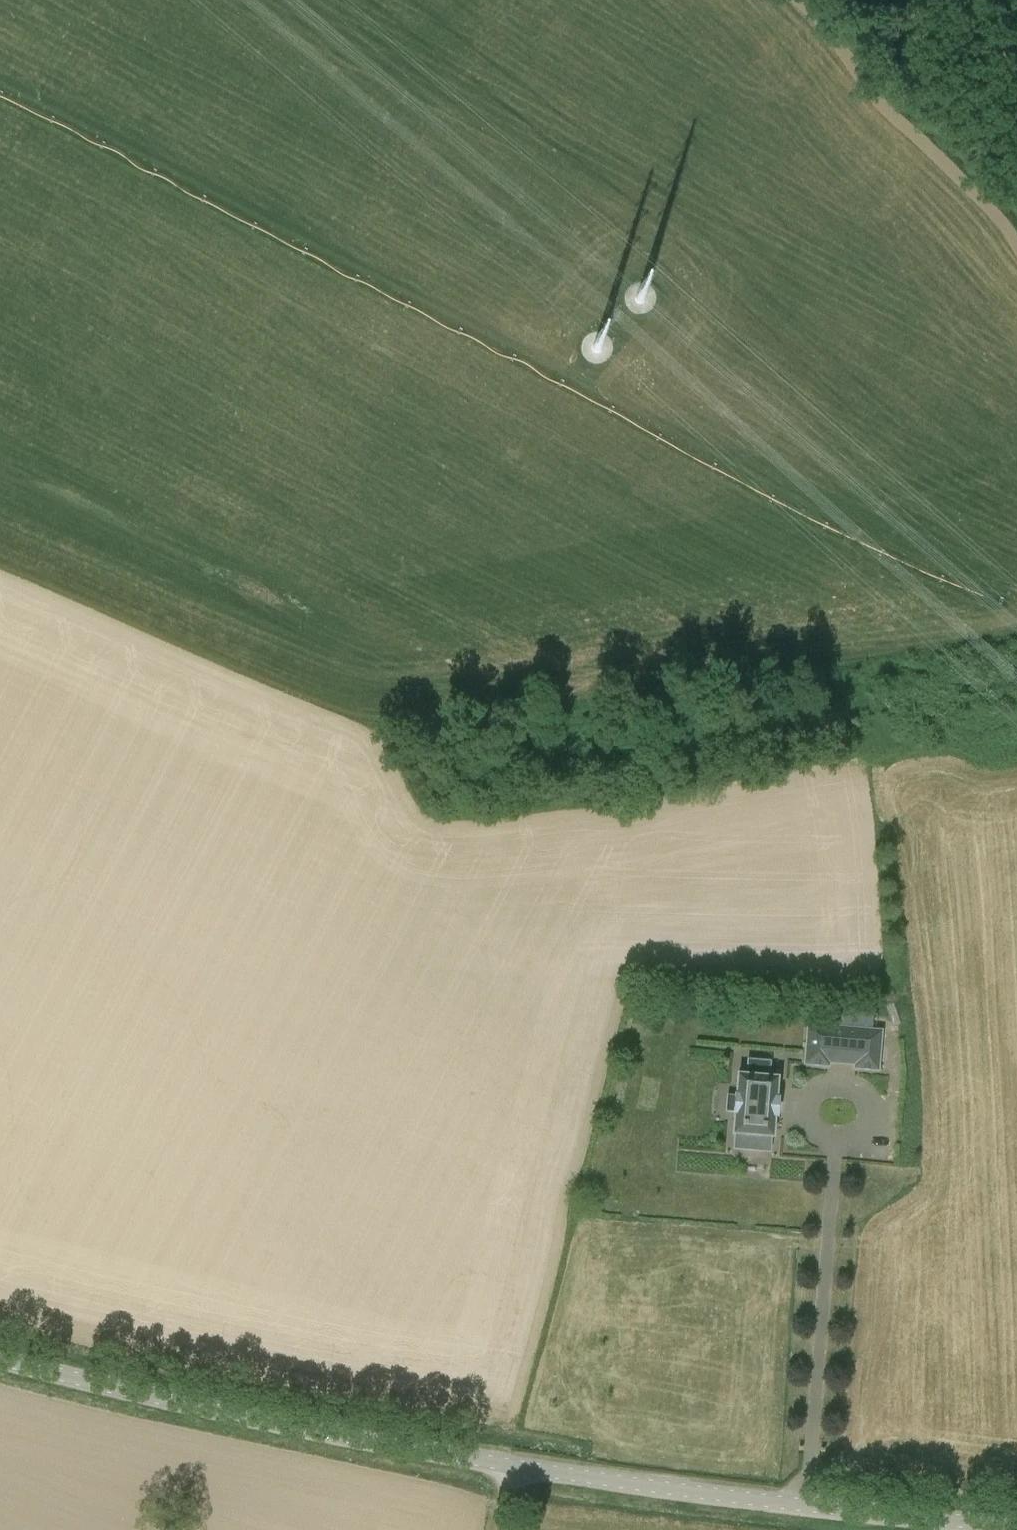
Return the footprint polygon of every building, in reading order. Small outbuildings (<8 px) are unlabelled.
[(636,298),(636,300),(636,301),(636,302),(637,303),(638,304),(639,304),(640,304),(641,304),(642,304),(643,303),(644,303),(645,302),(645,301),(645,299),(645,298),(644,297),(644,296),(643,296),(642,295),(641,295),(640,295),(638,295),(638,296),(637,296),(636,297),(636,298)] [(592,348),(592,349),(593,350),(593,351),(594,352),(594,353),(595,353),(597,354),(598,353),(599,353),(600,353),(601,352),(601,351),(602,350),(602,349),(602,347),(601,346),(600,345),(599,344),(597,344),(596,344),(595,344),(594,345),(593,346),(593,347),(592,348)] [(878,1070),(881,1033),(808,1027),(805,1064),(829,1066),(829,1062),(855,1064),(855,1068),(878,1070)] [(738,1074),(733,1133),(746,1135),(760,1136),(773,1137),(775,1116),(777,1116),(778,1098),(776,1098),(778,1077),(769,1077),(770,1061),(748,1059),(747,1075),(738,1074)]
